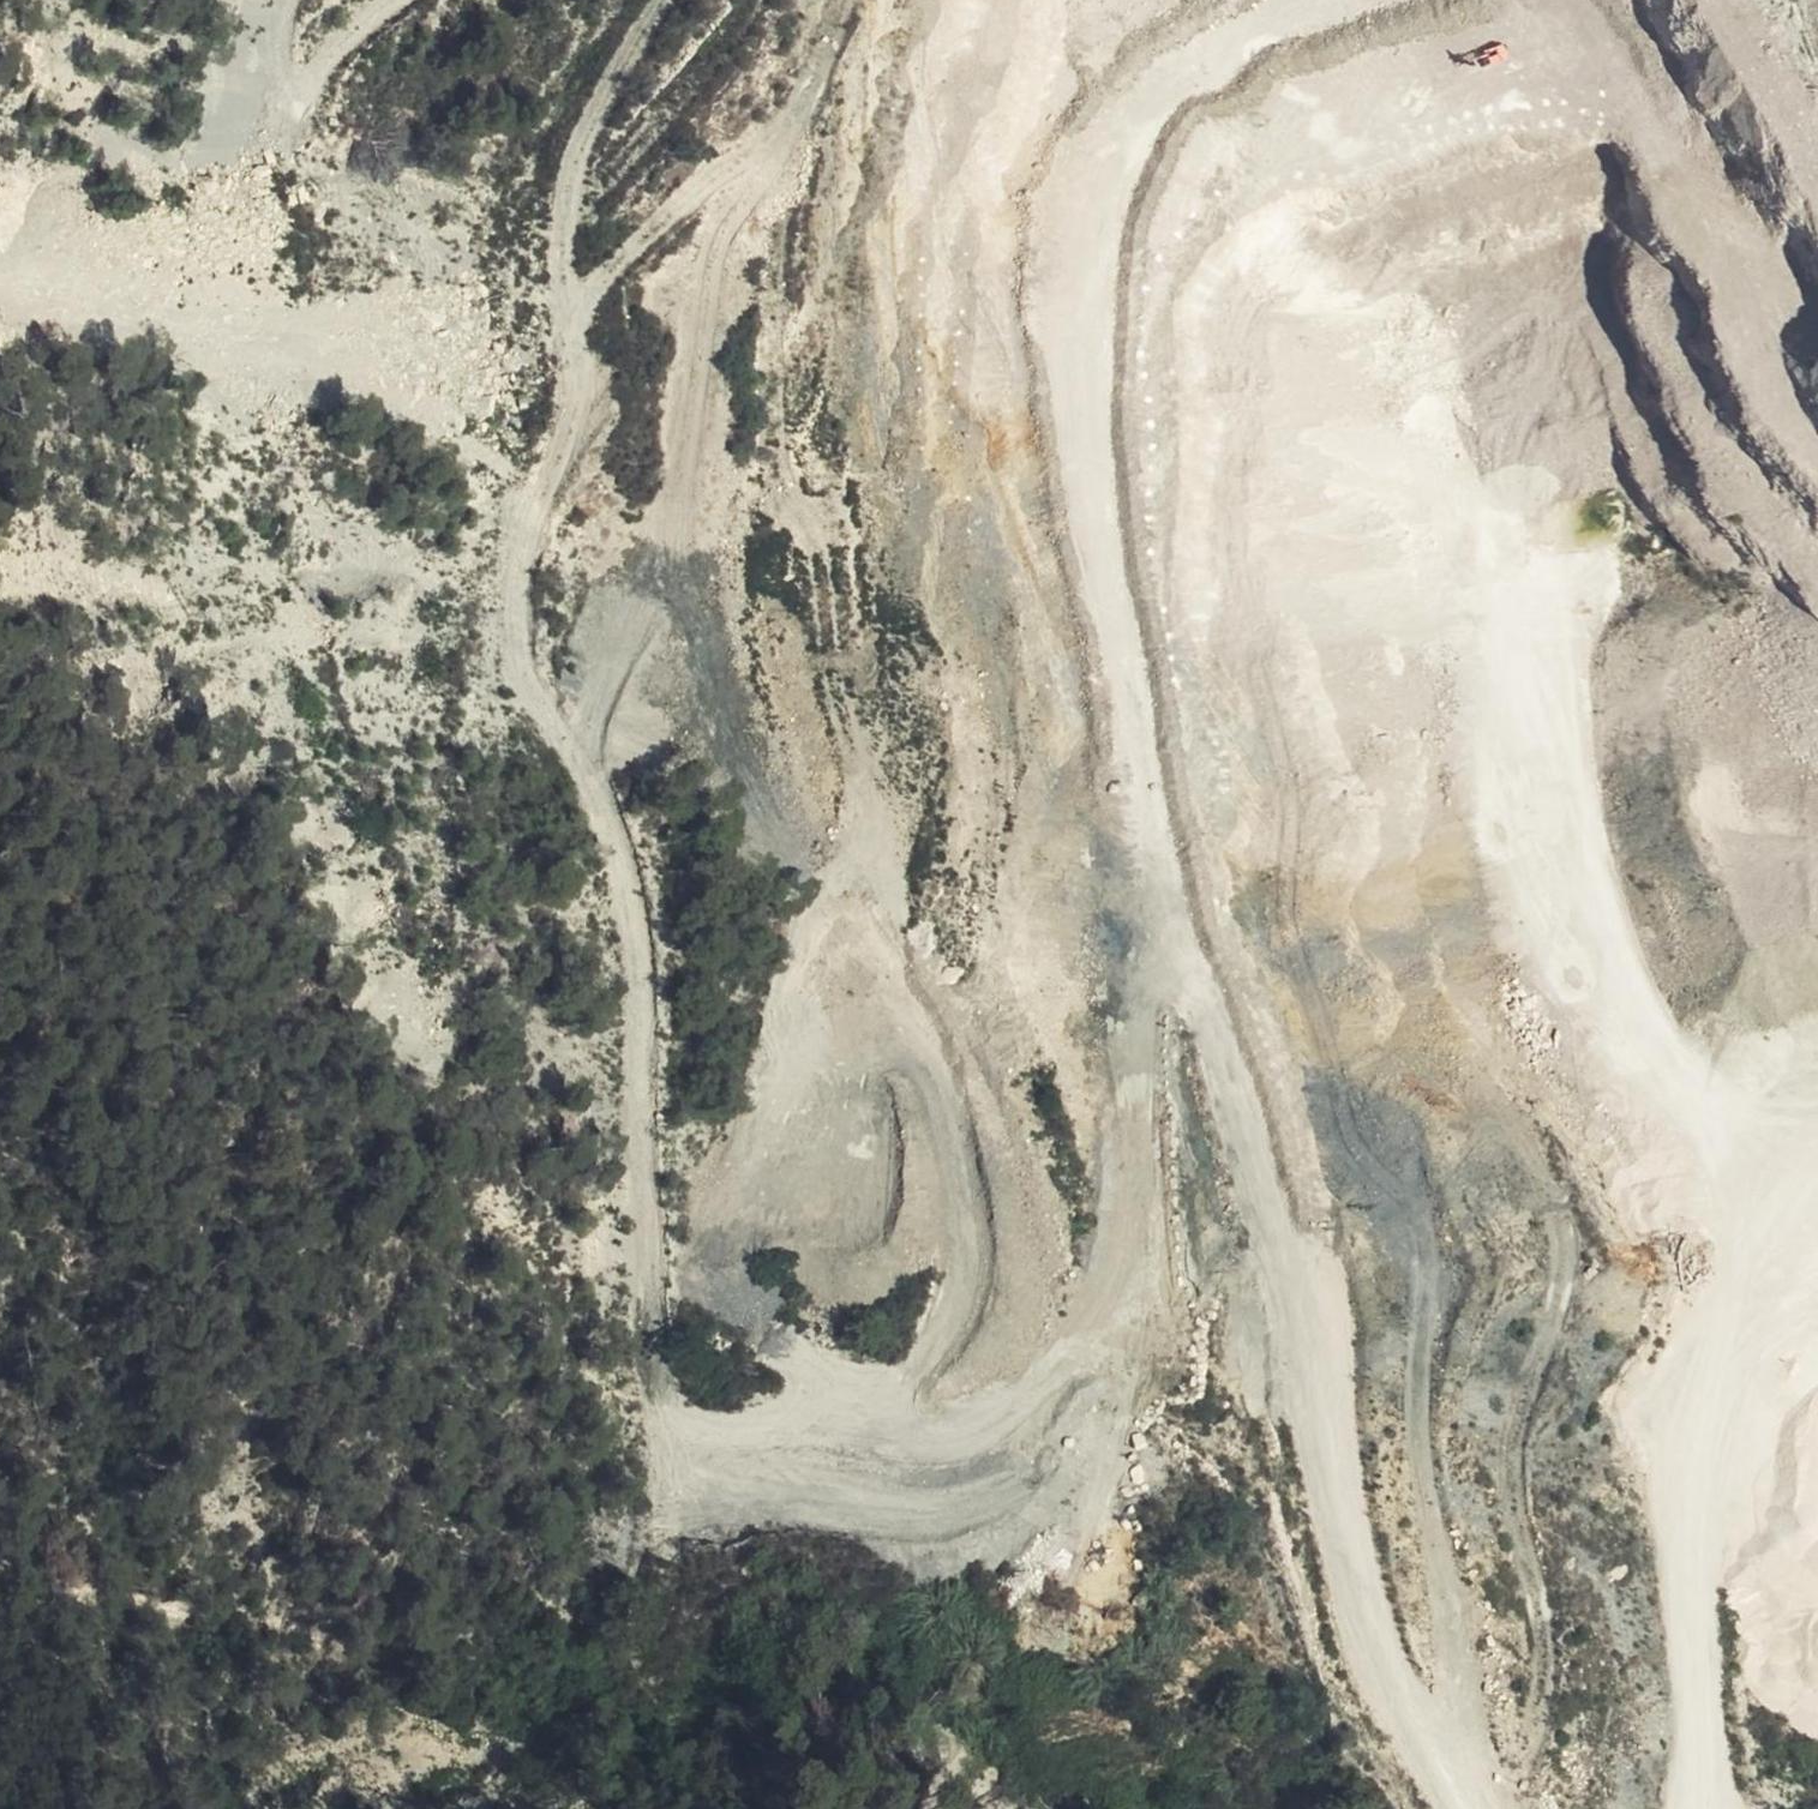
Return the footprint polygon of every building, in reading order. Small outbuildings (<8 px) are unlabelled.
[(1482,67),(1507,57),(1501,43),(1476,53),(1482,67)]
